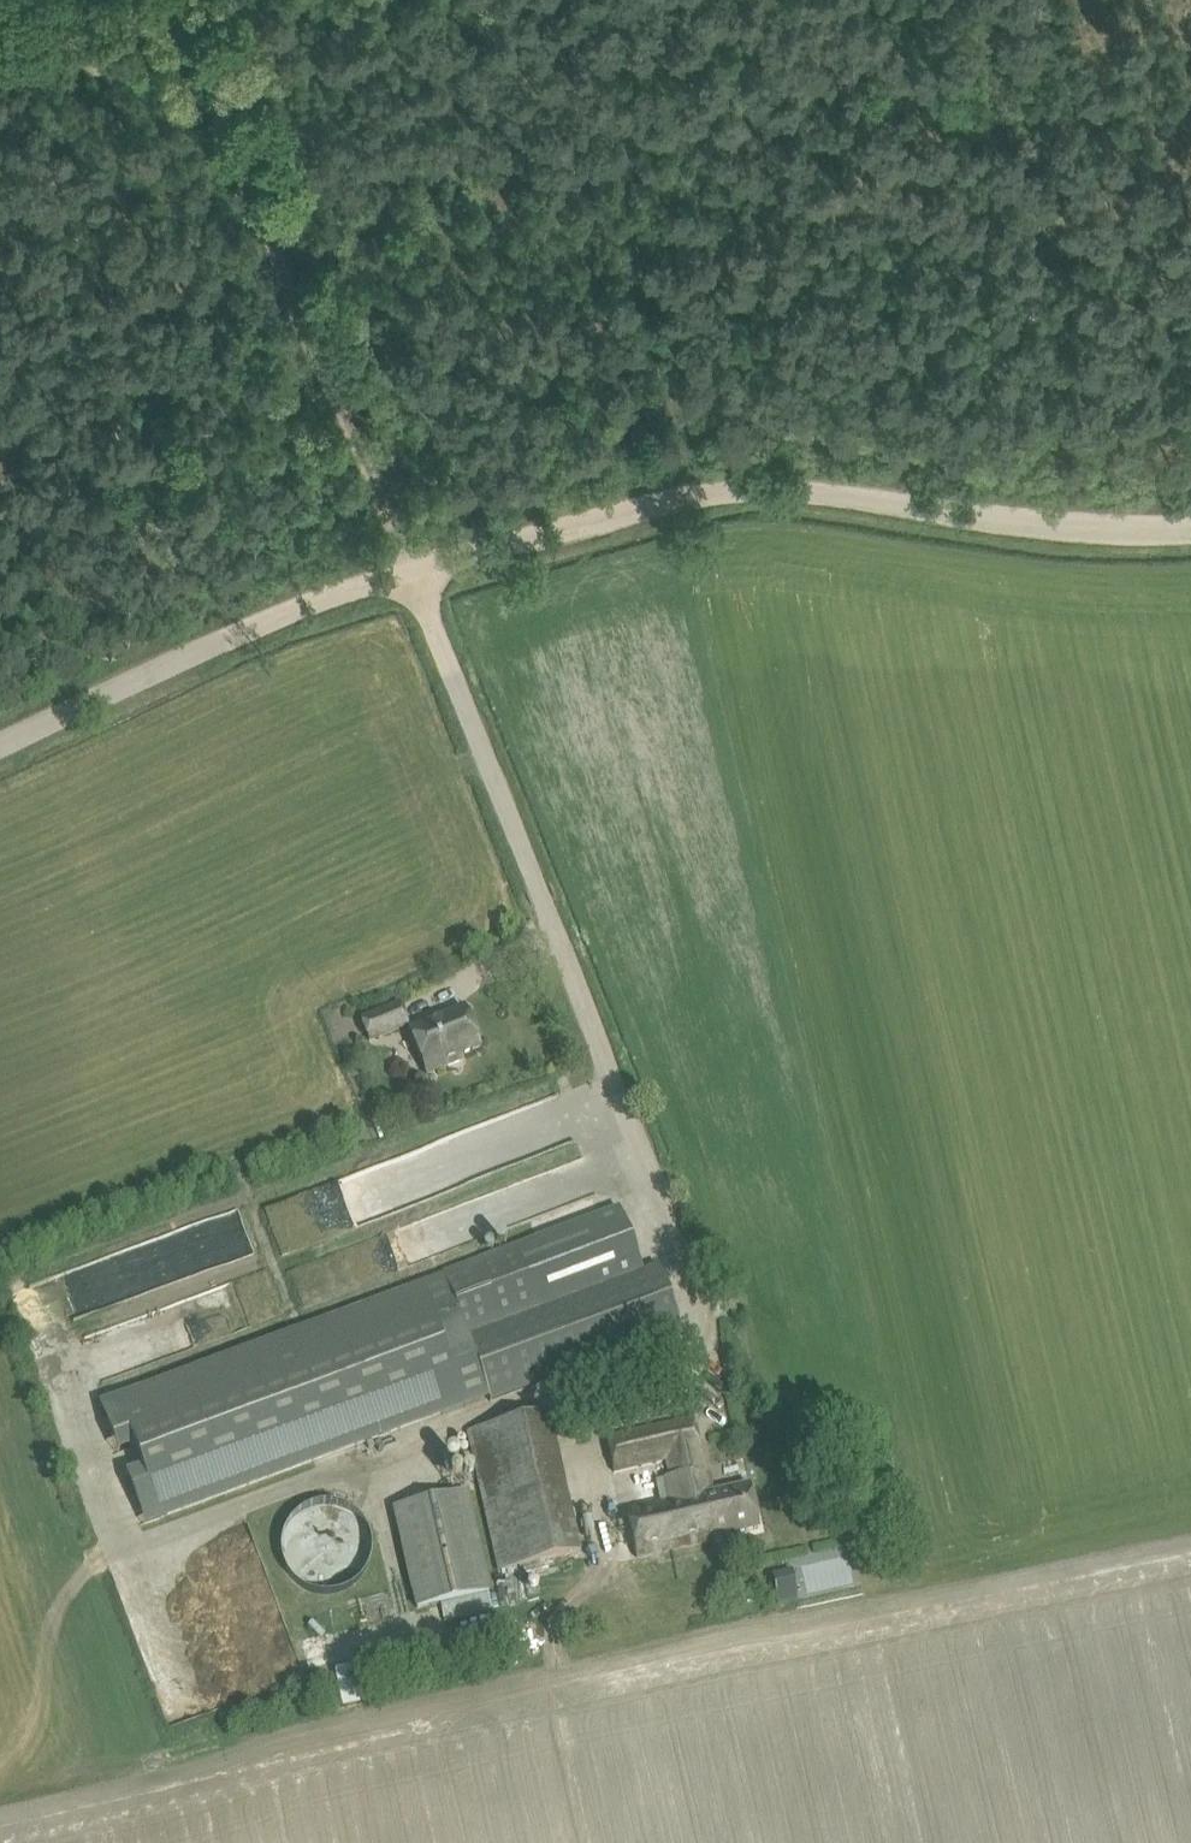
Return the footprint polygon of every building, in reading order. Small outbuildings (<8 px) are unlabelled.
[(361,1020),(370,1041),(408,1025),(400,1005),(361,1020)] [(465,1008),(442,1017),(409,1031),(427,1074),(463,1059),(461,1055),(481,1047),(465,1008)] [(531,1219),(537,1235),(606,1209),(600,1193),(531,1219)] [(657,1266),(643,1271),(619,1206),(442,1272),(443,1274),(99,1402),(119,1456),(134,1450),(141,1467),(125,1473),(145,1526),(239,1492),(659,1338),(681,1330),(657,1266)] [(467,1432),(497,1570),(577,1553),(547,1415),(467,1432)] [(693,1418),(669,1423),(606,1437),(614,1472),(666,1461),(670,1478),(655,1481),(660,1503),(626,1511),(637,1557),(714,1540),(714,1538),(760,1528),(750,1485),(710,1494),(693,1418)] [(395,1507),(416,1607),(488,1591),(466,1491),(395,1507)] [(281,1545),(280,1549),(281,1553),(281,1557),(282,1560),(283,1564),(285,1568),(287,1572),(289,1575),(291,1578),(294,1581),(297,1584),(300,1586),(304,1588),(307,1590),(311,1592),(315,1593),(319,1594),(323,1594),(327,1594),(331,1594),(335,1593),(339,1592),(343,1591),(346,1589),(350,1588),(353,1585),(356,1583),(359,1580),(362,1577),(364,1574),(366,1570),(368,1566),(370,1563),(371,1559),(371,1555),(372,1551),(372,1547),(371,1543),(371,1539),(370,1535),(369,1531),(367,1528),(365,1524),(363,1521),(360,1518),(358,1515),(355,1513),(351,1510),(348,1508),(344,1507),(341,1505),(337,1504),(333,1503),(329,1503),(325,1503),(321,1503),(317,1504),(314,1505),(310,1506),(306,1507),(303,1509),(299,1511),(296,1514),(293,1516),(291,1519),(288,1523),(286,1526),(285,1529),(283,1533),(282,1537),(281,1541),(281,1545)] [(781,1602),(801,1597),(797,1581),(778,1586),(781,1602)] [(339,1667),(343,1708),(361,1706),(357,1666),(339,1667)]
